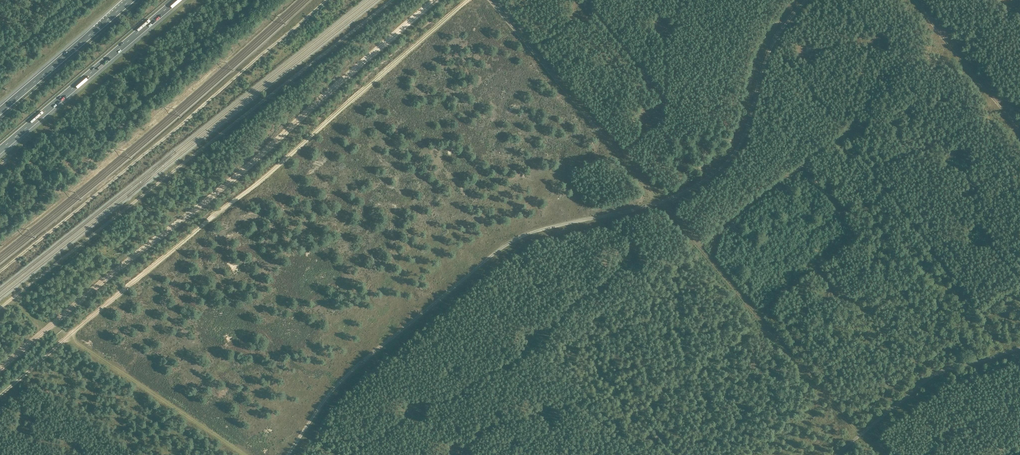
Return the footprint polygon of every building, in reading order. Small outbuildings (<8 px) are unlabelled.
[(70,46),(56,55),(59,58),(72,49),(70,46)]
